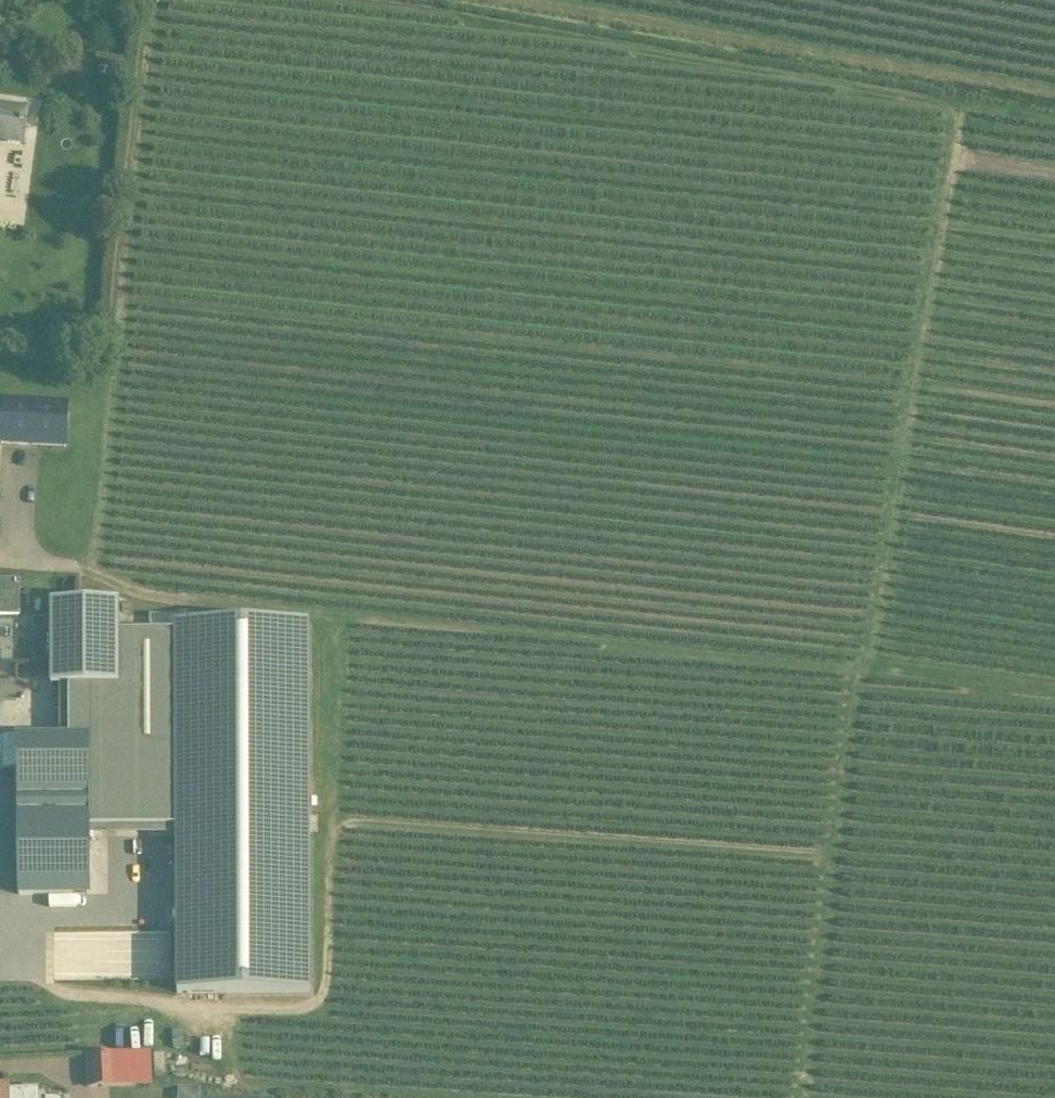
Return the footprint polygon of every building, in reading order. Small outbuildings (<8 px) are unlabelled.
[(0,96),(0,126),(11,128),(16,98),(0,96)] [(3,186),(3,182),(11,182),(14,149),(0,147),(0,186),(3,186)] [(2,443),(2,444),(67,448),(70,405),(5,401),(3,421),(0,421),(0,443),(2,443)] [(19,615),(19,580),(0,580),(0,615),(19,615)] [(17,770),(17,896),(89,896),(89,827),(176,827),(176,631),(119,632),(119,600),(51,600),(51,685),(68,685),(68,735),(0,735),(0,770),(17,770)] [(176,621),(176,631),(176,827),(177,994),(311,993),(310,620),(176,621)] [(117,1097),(176,1097),(176,1089),(150,1088),(149,1054),(86,1057),(87,1090),(111,1091),(111,1090),(117,1090),(117,1097)] [(166,1078),(165,1054),(153,1055),(154,1078),(166,1078)] [(8,1089),(0,1090),(0,1097),(9,1097),(8,1089)]
